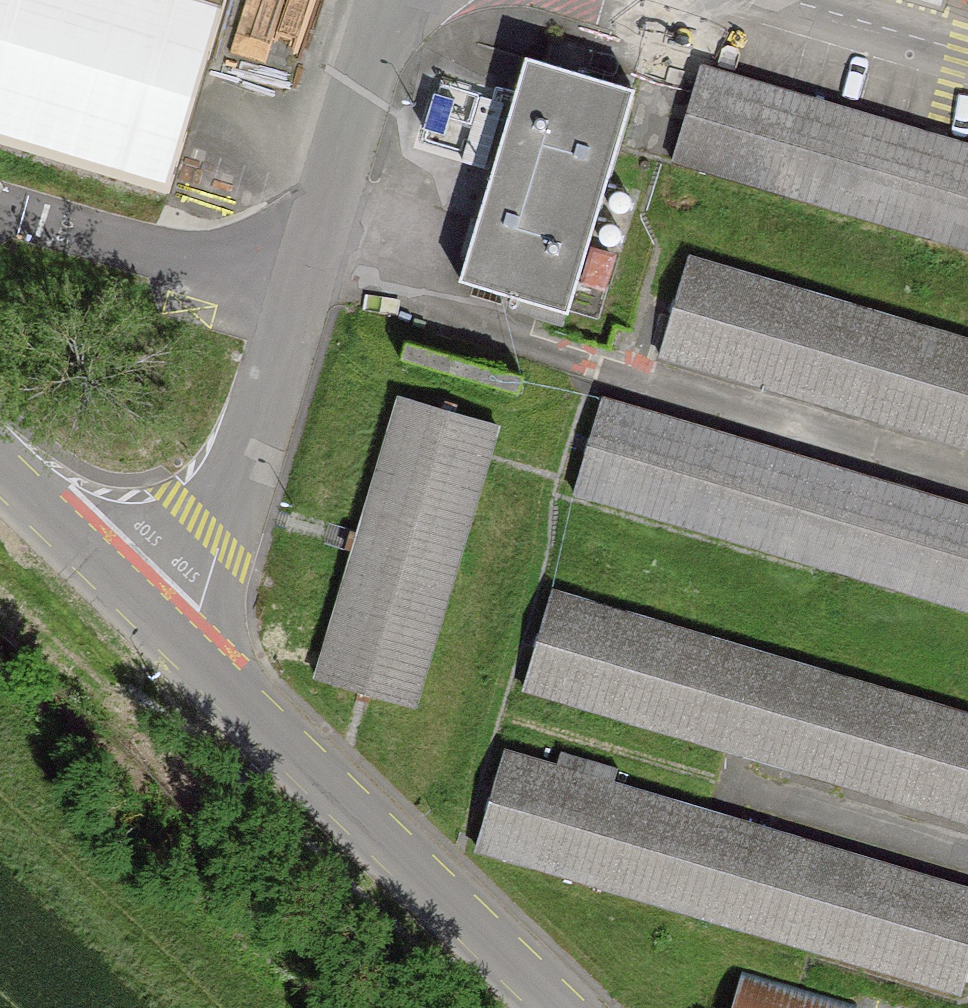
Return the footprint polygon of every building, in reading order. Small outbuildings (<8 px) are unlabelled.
[(169,192),(226,0),(0,0),(0,141),(169,192)] [(522,298),(571,312),(580,285),(591,249),(638,94),(592,79),(550,66),(529,60),(510,120),(493,177),(461,279),(522,298)] [(713,68),(700,109),(684,164),(967,250),(967,145),(713,68)] [(503,118),(482,111),(465,167),(486,173),(503,118)] [(591,249),(580,285),(606,292),(616,258),(591,249)] [(695,262),(683,303),(667,357),(967,445),(967,342),(695,262)] [(967,607),(967,505),(605,395),(590,447),(574,489),(967,607)] [(366,543),(326,677),(373,691),(420,705),(494,457),(503,427),(409,399),(366,543)] [(561,591),(532,686),(967,815),(967,711),(561,591)] [(967,978),(967,885),(514,749),(485,847),(964,991),(967,978)] [(854,1001),(742,969),(730,1007),(852,1007),(854,1001)]
